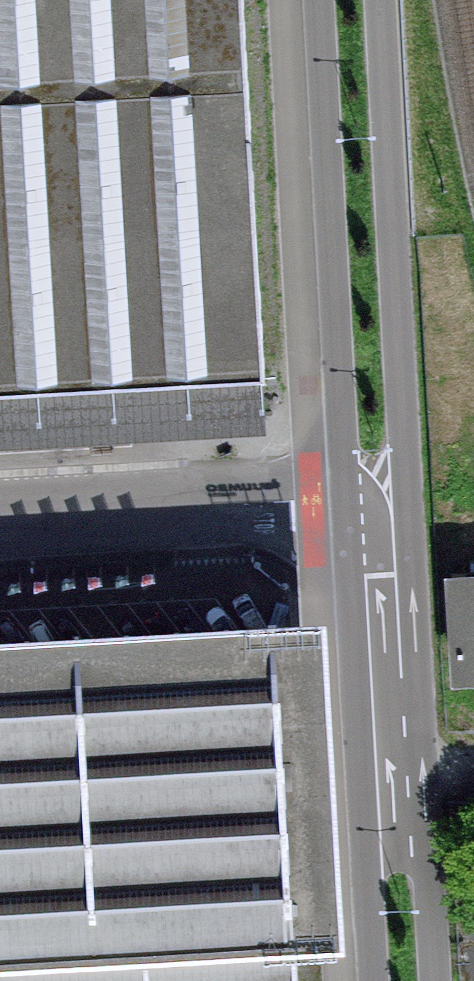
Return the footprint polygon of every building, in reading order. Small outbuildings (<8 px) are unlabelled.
[(270,383),(247,0),(0,0),(0,397),(270,383)] [(445,567),(451,675),(473,674),(473,565),(445,567)] [(0,625),(0,980),(291,980),(268,608),(0,625)]
